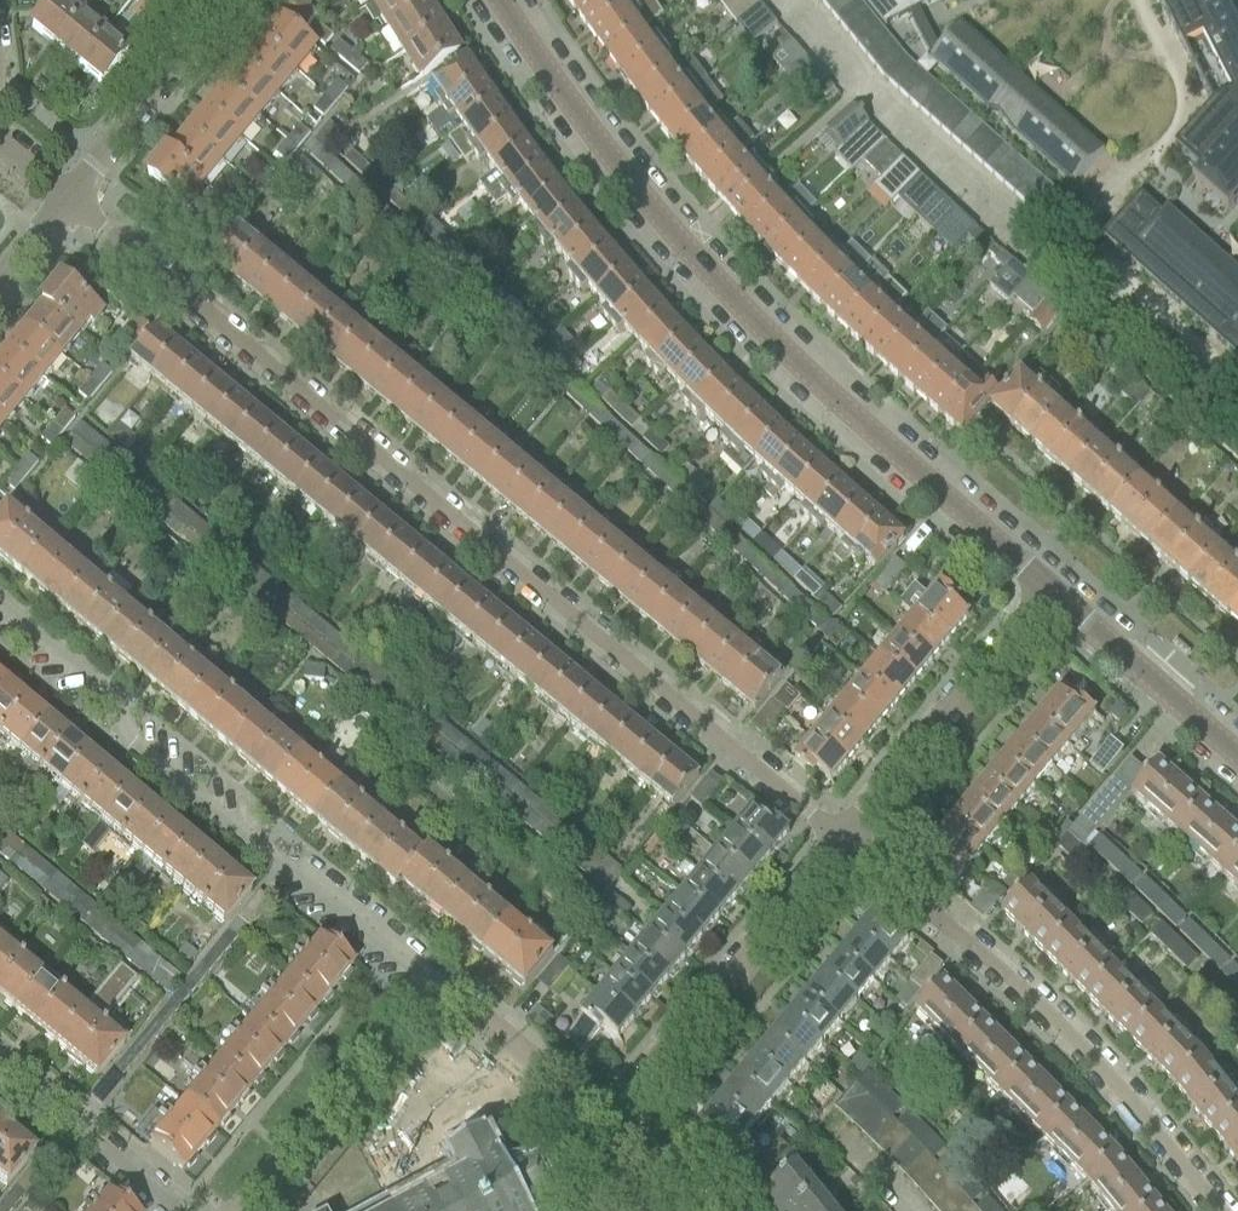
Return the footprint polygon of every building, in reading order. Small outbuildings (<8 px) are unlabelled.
[(53,47),(81,13),(70,5),(75,0),(54,0),(30,28),(53,47)] [(317,15),(298,0),(297,0),(285,14),(305,30),(317,15)] [(390,27),(430,3),(428,0),(379,0),(376,2),(390,27)] [(577,12),(595,0),(569,0),(577,12)] [(592,35),(633,6),(629,0),(595,0),(577,12),(592,35)] [(592,35),(607,57),(642,32),(663,17),(652,0),(642,0),(633,6),(592,35)] [(721,6),(737,25),(752,13),(761,6),(756,0),(728,0),(721,6)] [(822,2),(831,13),(846,0),(824,0),(822,2)] [(831,13),(840,24),(863,5),(859,0),(846,0),(831,13)] [(886,28),(887,27),(886,26),(908,14),(919,9),(937,0),(863,0),(886,28)] [(1214,106),(1177,150),(1201,171),(1194,179),(1227,209),(1237,196),(1237,0),(1159,0),(1214,106)] [(133,12),(148,24),(157,13),(142,1),(133,12)] [(390,27),(405,52),(445,28),(439,19),(442,17),(435,5),(432,7),(430,3),(390,27)] [(863,5),(840,24),(849,35),(872,16),(863,5)] [(761,6),(752,13),(760,23),(769,16),(761,6)] [(919,9),(908,14),(931,57),(930,58),(988,110),(998,113),(1014,133),(1073,186),(1104,151),(961,23),(939,49),(919,9)] [(53,47),(75,66),(103,32),(81,13),(53,47)] [(872,16),(849,35),(858,46),(881,26),(872,16)] [(266,40),(263,43),(297,71),(316,48),(282,20),(275,29),(273,27),(263,38),(266,40)] [(309,34),(324,47),(332,37),(318,24),(309,34)] [(881,26),(858,46),(867,57),(890,37),(881,26)] [(445,28),(405,52),(421,77),(460,53),(455,44),(457,42),(450,29),(447,31),(445,28)] [(103,32),(75,66),(99,85),(127,51),(103,32)] [(607,57),(623,78),(664,47),(656,37),(650,42),(642,32),(607,57)] [(777,40),(775,42),(783,51),(785,49),(793,43),(785,33),(777,40)] [(890,37),(867,57),(875,67),(899,48),(890,37)] [(331,50),(346,63),(355,54),(338,41),(331,50)] [(247,63),(245,66),(278,93),(297,71),(263,43),(257,51),(254,49),(245,60),(247,63)] [(775,58),(772,60),(780,70),(801,52),(793,43),(785,49),(783,51),(775,58)] [(623,78),(639,99),(673,73),(665,63),(672,58),(664,47),(623,78)] [(899,48),(875,67),(884,78),(907,58),(906,57),(899,48)] [(355,54),(346,63),(359,74),(368,65),(355,54)] [(907,58),(884,78),(897,89),(916,67),(908,59),(907,58)] [(673,73),(639,99),(655,120),(695,90),(708,80),(692,59),(673,73)] [(435,99),(442,109),(482,81),(468,60),(433,84),(440,95),(435,99)] [(229,85),(226,88),(259,116),(278,93),(245,66),(238,74),(236,71),(226,83),(229,85)] [(916,67),(897,89),(907,99),(927,76),(916,67)] [(818,71),(797,89),(805,98),(811,93),(817,88),(826,80),(818,71)] [(927,76),(907,99),(918,108),(938,86),(927,76)] [(337,80),(325,95),(336,104),(348,89),(337,80)] [(826,80),(817,88),(825,97),(834,89),(826,80)] [(443,111),(427,122),(441,142),(447,137),(497,103),(482,81),(442,109),(443,111)] [(695,90),(655,120),(672,142),(705,115),(722,101),(706,81),(695,90)] [(938,86),(918,108),(928,117),(948,95),(938,86)] [(210,107),(207,111),(240,139),(259,116),(226,88),(220,96),(217,94),(208,105),(210,107)] [(325,95),(313,110),(324,118),(336,104),(325,95)] [(948,95),(928,117),(939,127),(959,105),(948,95)] [(497,103),(447,137),(464,161),(473,154),(513,125),(497,103)] [(959,105),(939,127),(950,136),(970,114),(959,105)] [(852,108),(829,127),(847,145),(868,124),(852,108)] [(192,130),(189,133),(222,161),(240,139),(207,111),(201,118),(198,116),(189,127),(192,130)] [(950,136),(960,146),(980,123),(970,114),(950,136)] [(672,142),(688,162),(728,130),(719,120),(713,124),(705,115),(672,142)] [(728,130),(688,162),(705,182),(706,183),(738,154),(753,141),(737,122),(728,130)] [(318,138),(314,142),(323,151),(339,131),(329,123),(317,137),(318,138)] [(980,123),(960,146),(971,155),(991,133),(980,123)] [(868,124),(847,145),(864,162),(885,141),(868,124)] [(513,125),(473,154),(481,166),(487,161),(495,173),(498,171),(530,147),(528,145),(513,125)] [(299,127),(289,140),(299,149),(310,136),(299,127)] [(173,152),(171,155),(204,183),(222,161),(189,133),(183,141),(180,139),(171,150),(173,152)] [(971,155),(981,165),(1001,142),(991,133),(971,155)] [(289,140),(277,155),(287,163),(299,149),(289,140)] [(885,141),(864,162),(881,179),(902,158),(885,141)] [(314,142),(306,151),(326,170),(334,161),(323,151),(314,142)] [(981,165),(992,174),(1012,152),(1001,142),(981,165)] [(495,173),(480,185),(496,207),(506,199),(546,169),(544,167),(530,147),(498,171),(495,173)] [(353,151),(344,160),(354,169),(362,160),(353,151)] [(992,174),(1002,184),(1023,161),(1012,152),(992,174)] [(171,155),(168,153),(149,177),(188,209),(198,198),(195,195),(204,183),(171,155)] [(706,183),(732,213),(746,200),(738,191),(760,171),(764,175),(765,175),(752,159),(746,164),(738,154),(706,183)] [(315,181),(320,175),(301,158),(294,166),(308,178),(310,176),(315,181)] [(902,158),(881,179),(900,198),(909,188),(921,176),(902,158)] [(362,160),(354,169),(363,178),(371,169),(362,160)] [(334,161),(326,170),(345,188),(353,179),(352,178),(334,161)] [(1002,184),(1013,193),(1033,170),(1023,161),(1002,184)] [(546,169),(506,199),(513,209),(519,205),(528,216),(561,190),(546,169)] [(1013,193),(1024,202),(1044,180),(1033,170),(1013,193)] [(264,171),(252,185),(262,194),(274,179),(264,171)] [(732,213),(750,233),(782,205),(772,194),(778,189),(765,175),(764,175),(760,171),(738,191),(746,200),(732,213)] [(921,176),(909,188),(927,205),(938,193),(921,176)] [(353,179),(345,188),(365,206),(373,198),(371,196),(353,179)] [(1024,202),(1034,212),(1054,189),(1044,180),(1024,202)] [(252,185),(240,200),(250,208),(262,194),(252,185)] [(782,205),(750,233),(768,253),(804,218),(815,206),(799,189),(782,205)] [(1034,212),(1045,221),(1065,199),(1054,189),(1034,212)] [(561,190),(528,216),(536,227),(531,232),(538,241),(577,210),(561,190)] [(394,191),(386,199),(396,209),(404,200),(394,191)] [(927,205),(917,216),(936,234),(957,211),(938,193),(927,205)] [(1167,209),(1162,215),(1140,194),(1103,237),(1237,359),(1237,273),(1167,209)] [(373,198),(365,206),(385,225),(393,216),(391,215),(373,198)] [(1065,199),(1045,221),(1055,230),(1076,208),(1065,199)] [(404,200),(396,209),(405,218),(413,209),(404,200)] [(577,210),(538,241),(547,252),(553,248),(560,256),(594,229),(577,210)] [(957,211),(936,234),(945,243),(959,228),(967,236),(975,227),(957,211)] [(207,225),(224,239),(233,229),(216,215),(207,225)] [(393,216),(385,225),(404,243),(412,235),(410,233),(393,216)] [(768,253),(786,271),(816,242),(808,232),(813,227),(804,218),(768,253)] [(975,227),(967,236),(977,245),(985,236),(975,227)] [(959,228),(945,243),(954,250),(967,236),(959,228)] [(594,229),(560,256),(571,269),(566,274),(573,282),(611,250),(594,229)] [(436,230),(427,240),(437,248),(444,241),(446,240),(436,230)] [(217,258),(214,263),(235,280),(261,248),(251,240),(248,237),(240,231),(217,258)] [(412,235),(404,243),(424,262),(432,253),(430,251),(412,235)] [(444,241),(437,248),(449,258),(456,250),(446,240),(444,241)] [(786,271),(805,290),(840,256),(830,246),(825,251),(816,242),(786,271)] [(261,248),(235,280),(255,297),(282,265),(273,258),(261,248)] [(588,289),(596,299),(628,271),(611,250),(573,282),(583,294),(588,289)] [(432,253),(424,262),(443,280),(452,271),(450,270),(446,266),(432,253)] [(1003,253),(995,262),(1004,270),(1012,262),(1003,253)] [(805,290),(824,309),(853,278),(844,269),(849,264),(840,256),(805,290)] [(853,278),(824,309),(843,328),(872,296),(877,291),(888,279),(870,262),(854,278),(853,278)] [(989,287),(1008,304),(1014,298),(1031,279),(1012,262),(1004,270),(989,287)] [(282,265),(255,297),(276,314),(302,282),(282,265)] [(479,270),(471,279),(480,288),(489,279),(479,270)] [(452,271),(443,280),(463,298),(471,290),(469,288),(465,284),(452,271)] [(628,271),(596,299),(606,310),(601,315),(609,324),(646,291),(628,271)] [(489,279),(480,288),(490,297),(498,288),(489,279)] [(872,296),(843,328),(862,345),(891,314),(907,297),(888,279),(877,291),(872,296)] [(1031,279),(1014,298),(1034,316),(1051,297),(1031,279)] [(64,281),(45,304),(81,334),(90,323),(93,326),(103,314),(64,281)] [(302,282),(276,314),(296,331),(323,299),(302,282)] [(471,290),(463,298),(483,317),(491,308),(489,306),(475,293),(471,290)] [(646,291),(609,324),(618,335),(623,330),(635,342),(638,346),(654,332),(650,328),(666,313),(646,291)] [(1029,322),(1043,334),(1066,309),(1052,296),(1051,297),(1034,316),(1029,322)] [(323,299),(296,331),(317,348),(344,316),(323,299)] [(34,321),(29,327),(63,356),(81,334),(45,304),(44,305),(46,307),(44,309),(41,308),(32,319),(34,321)] [(491,308),(483,317),(502,335),(510,326),(508,324),(491,308)] [(1074,317),(1113,351),(1120,343),(1082,309),(1074,317)] [(520,310),(512,319),(521,327),(530,318),(520,310)] [(654,332),(638,346),(648,357),(643,362),(651,370),(688,337),(666,313),(650,328),(654,332)] [(862,345),(883,364),(917,328),(906,318),(901,323),(891,314),(862,345)] [(344,316),(317,348),(338,365),(364,333),(344,316)] [(149,329),(136,317),(123,332),(137,344),(149,329)] [(530,318),(521,327),(544,348),(552,339),(530,318)] [(510,326),(502,335),(522,354),(531,345),(528,343),(510,326)] [(16,343),(11,350),(45,378),(63,356),(29,327),(25,332),(23,330),(14,341),(16,343)] [(883,364),(902,381),(931,350),(920,340),(925,335),(917,328),(883,364)] [(156,334),(133,362),(142,370),(147,374),(153,379),(179,347),(159,330),(156,334)] [(364,333),(338,365),(358,382),(385,350),(364,333)] [(931,350),(902,381),(922,400),(962,354),(963,353),(944,336),(931,350)] [(688,337),(651,370),(661,381),(667,376),(675,385),(706,355),(688,337)] [(552,339),(544,348),(564,366),(572,357),(552,339)] [(1113,351),(1153,386),(1160,378),(1120,343),(1113,351)] [(531,345),(522,354),(542,372),(550,364),(548,361),(531,345)] [(179,347),(153,379),(156,382),(167,390),(173,396),(200,364),(179,347)] [(26,400),(45,378),(11,350),(7,354),(4,352),(0,357),(0,379),(26,400)] [(385,350),(358,382),(379,399),(405,367),(385,350)] [(922,400),(941,417),(982,372),(962,354),(922,400)] [(706,355),(675,385),(686,397),(681,402),(689,410),(724,374),(706,355)] [(572,357),(564,366),(573,375),(581,366),(572,357)] [(200,364),(173,396),(194,413),(220,381),(200,364)] [(550,364),(542,372),(564,392),(572,384),(550,364)] [(103,365),(92,379),(101,387),(113,373),(112,373),(103,365)] [(405,367),(379,399),(399,416),(426,384),(405,367)] [(982,372),(941,417),(962,435),(1002,389),(982,372)] [(724,374),(689,410),(699,420),(705,415),(714,424),(744,394),(724,374)] [(1021,375),(990,410),(1030,445),(1060,411),(1051,403),(1054,399),(1053,398),(1058,393),(1039,377),(1034,382),(1033,381),(1030,385),(1022,377),(1023,376),(1021,375)] [(1153,386),(1192,421),(1199,413),(1160,378),(1153,386)] [(7,423),(26,400),(0,379),(0,417),(7,423)] [(101,387),(92,379),(79,394),(89,402),(101,387)] [(1133,380),(1123,391),(1139,405),(1149,394),(1133,380)] [(220,381),(194,413),(202,420),(206,424),(214,430),(241,398),(220,381)] [(426,384),(399,416),(420,433),(447,401),(426,384)] [(572,384),(564,392),(585,413),(593,404),(572,384)] [(610,392),(602,401),(611,410),(620,401),(610,392)] [(744,394),(714,424),(725,435),(719,441),(728,449),(763,413),(750,400),(744,394)] [(241,398),(214,430),(223,438),(235,447),(261,415),(241,398)] [(447,401),(420,433),(440,450),(467,418),(447,401)] [(620,401),(611,410),(632,429),(640,420),(620,401)] [(593,404),(585,413),(605,431),(613,422),(593,404)] [(54,424),(54,425),(63,433),(64,432),(75,418),(65,410),(54,424)] [(1060,411),(1030,445),(1070,480),(1100,446),(1095,442),(1091,438),(1060,411)] [(730,451),(723,457),(734,467),(745,454),(753,462),(782,430),(776,425),(763,413),(728,449),(730,451)] [(1232,456),(1237,449),(1237,447),(1199,413),(1192,421),(1232,456)] [(261,415),(235,447),(239,450),(248,458),(256,464),(282,433),(261,415)] [(467,418),(440,450),(461,467),(488,435),(467,418)] [(613,422),(605,431),(624,449),(632,440),(613,422)] [(81,424),(73,434),(115,469),(124,459),(81,424)] [(120,424),(110,436),(123,447),(133,435),(120,424)] [(54,425),(42,439),(52,447),(63,433),(54,425)] [(650,430),(642,439),(651,447),(659,438),(650,430)] [(782,430),(753,462),(765,472),(759,478),(768,486),(802,448),(782,430)] [(282,433),(256,464),(265,472),(273,478),(276,481),(302,450),(282,433)] [(73,434),(65,444),(107,479),(115,469),(73,434)] [(488,435),(461,467),(481,484),(487,489),(500,473),(495,468),(508,452),(488,435)] [(659,438),(651,447),(661,457),(670,448),(659,438)] [(632,440),(624,449),(644,467),(652,459),(651,457),(632,440)] [(1100,446),(1070,480),(1110,515),(1139,482),(1130,474),(1110,455),(1100,446)] [(769,487),(763,493),(773,502),(779,496),(781,493),(784,490),(793,499),(822,467),(802,448),(768,486),(769,487)] [(302,450),(276,481),(280,484),(297,498),(323,467),(302,450)] [(500,473),(487,489),(508,506),(534,474),(508,452),(495,468),(500,473)] [(143,453),(137,459),(147,468),(152,461),(143,453)] [(28,455),(17,469),(27,477),(38,463),(28,455)] [(124,459),(115,469),(157,503),(165,493),(124,459)] [(652,459),(644,467),(663,485),(671,477),(670,476),(652,459)] [(78,463),(64,480),(87,498),(100,481),(78,463)] [(297,498),(317,515),(344,484),(323,467),(297,498)] [(822,467),(793,499),(805,509),(804,509),(800,514),(810,523),(843,486),(822,467)] [(27,477),(17,469),(5,484),(15,492),(27,477)] [(115,469),(107,479),(148,513),(157,503),(115,469)] [(692,469),(684,477),(694,487),(702,478),(692,469)] [(534,474),(508,506),(528,523),(555,491),(534,474)] [(671,477),(663,485),(682,503),(691,495),(690,494),(688,492),(671,477)] [(702,478),(694,487),(702,495),(710,486),(702,478)] [(1139,482),(1110,515),(1149,549),(1178,517),(1139,482)] [(344,484),(317,515),(320,518),(330,526),(338,532),(364,501),(344,484)] [(843,486),(810,523),(820,532),(825,526),(835,535),(863,503),(846,488),(843,486)] [(528,523),(549,540),(575,508),(555,491),(528,523)] [(165,493),(157,503),(198,537),(206,527),(165,493)] [(691,495),(682,503),(701,521),(709,512),(691,495)] [(338,532),(358,549),(385,518),(364,501),(338,532)] [(157,503),(148,513),(189,547),(198,537),(157,503)] [(845,544),(833,557),(843,566),(849,558),(882,521),(863,503),(835,535),(845,544)] [(732,506),(723,515),(733,524),(741,515),(732,506)] [(25,577),(53,543),(12,508),(0,522),(0,556),(25,577)] [(549,540),(569,557),(596,525),(575,508),(549,540)] [(709,512),(701,521),(721,539),(729,531),(709,512)] [(741,515),(733,524),(742,533),(751,524),(741,515)] [(1178,517),(1149,549),(1189,585),(1218,552),(1178,517)] [(358,549),(379,566),(405,535),(385,518),(358,549)] [(882,521),(849,558),(860,567),(864,562),(865,561),(875,571),(887,558),(903,539),(882,521)] [(569,557),(590,574),(616,542),(596,525),(569,557)] [(206,527),(198,537),(239,571),(247,561),(206,527)] [(729,531),(721,539),(740,558),(749,549),(748,548),(729,531)] [(405,535),(379,566),(399,583),(405,588),(418,572),(413,568),(426,552),(405,535)] [(198,537),(189,547),(230,581),(239,571),(198,537)] [(590,574),(610,591),(637,559),(616,542),(590,574)] [(25,577),(66,611),(94,577),(53,543),(25,577)] [(772,544),(764,553),(774,562),(782,553),(772,544)] [(749,549),(740,558),(760,576),(768,567),(749,549)] [(418,572),(405,588),(426,605),(452,573),(431,556),(426,552),(413,568),(418,572)] [(1218,552),(1189,585),(1231,622),(1237,614),(1237,569),(1218,552)] [(782,553),(774,562),(783,571),(791,562),(782,553)] [(610,591),(631,608),(657,576),(637,559),(610,591)] [(247,561),(239,571),(282,606),(290,596),(247,561)] [(873,585),(883,594),(904,572),(893,562),(873,585)] [(768,567),(760,576),(780,594),(788,586),(768,567)] [(239,571),(230,581),(273,616),(282,606),(239,571)] [(426,605),(446,622),(473,590),(452,573),(426,605)] [(631,608),(652,625),(678,593),(657,576),(631,608)] [(66,611),(107,645),(135,611),(94,577),(66,611)] [(813,582),(805,591),(814,600),(822,591),(813,582)] [(788,586),(780,594),(799,613),(807,604),(788,586)] [(899,605),(914,618),(931,632),(935,626),(950,639),(968,617),(954,606),(958,600),(940,586),(929,600),(914,587),(899,605)] [(446,622),(467,639),(493,607),(473,590),(446,622)] [(822,591),(814,600),(823,609),(832,600),(822,591)] [(652,625),(672,642),(698,610),(678,593),(652,625)] [(290,596),(282,606),(325,641),(333,632),(290,596)] [(807,604),(799,613),(819,631),(827,622),(807,604)] [(282,606),(273,616),(316,652),(325,641),(282,606)] [(467,639),(487,656),(514,624),(493,607),(467,639)] [(672,642),(693,659),(719,627),(698,610),(672,642)] [(107,645),(147,680),(176,646),(135,611),(107,645)] [(914,618),(897,639),(914,653),(918,647),(933,659),(950,639),(935,626),(931,632),(914,618)] [(827,622),(819,631),(825,640),(828,643),(842,628),(838,624),(827,622)] [(487,656),(508,673),(534,641),(514,624),(487,656)] [(693,659),(713,676),(740,644),(719,627),(693,659)] [(333,632),(325,641),(371,679),(379,670),(333,632)] [(897,639),(880,659),(897,673),(901,668),(916,680),(933,659),(918,647),(914,653),(897,639)] [(325,641),(316,652),(362,690),(371,679),(325,641)] [(508,673),(528,690),(555,658),(534,641),(508,673)] [(713,676),(734,693),(760,661),(740,644),(713,676)] [(147,680),(188,714),(217,680),(176,646),(147,680)] [(811,654),(803,664),(813,672),(821,663),(811,654)] [(528,690),(549,707),(575,675),(555,658),(528,690)] [(880,659),(863,680),(880,694),(884,688),(899,701),(916,680),(901,668),(897,673),(880,659)] [(760,661),(734,693),(755,711),(781,679),(760,661)] [(306,665),(305,680),(325,681),(327,667),(306,665)] [(379,670),(371,679),(412,713),(420,704),(379,670)] [(549,707),(569,724),(596,692),(575,675),(549,707)] [(362,690),(403,724),(404,723),(412,713),(371,679),(362,690)] [(244,732),(258,715),(217,680),(188,714),(235,753),(250,736),(244,732)] [(863,680),(846,701),(863,715),(867,709),(882,721),(899,701),(884,688),(880,694),(863,680)] [(18,754),(46,720),(5,686),(0,692),(0,739),(18,754)] [(569,724),(590,741),(616,709),(596,692),(569,724)] [(1059,695),(1041,716),(1055,727),(1051,732),(1069,747),(1095,716),(1073,698),(1069,703),(1059,695)] [(751,726),(763,736),(784,711),(772,701),(751,726)] [(846,701),(829,721),(846,735),(850,729),(865,742),(882,721),(867,709),(863,715),(846,701)] [(420,704),(412,713),(453,747),(461,738),(420,704)] [(590,741),(610,758),(637,726),(616,709),(590,741)] [(1120,712),(1111,721),(1119,729),(1128,720),(1120,712)] [(404,723),(403,724),(444,758),(445,758),(453,747),(412,713),(404,723)] [(250,736),(235,753),(277,788),(305,754),(258,715),(244,732),(250,736)] [(1041,716),(1024,736),(1038,748),(1034,753),(1052,768),(1069,747),(1051,732),(1055,727),(1041,716)] [(18,754),(58,788),(87,755),(46,720),(18,754)] [(484,721),(472,735),(482,743),(493,729),(484,721)] [(829,721),(812,742),(829,756),(834,750),(849,762),(865,742),(850,729),(846,735),(829,721)] [(610,758),(631,775),(658,743),(637,726),(610,758)] [(1024,736),(1007,756),(1021,768),(1017,773),(1034,788),(1052,768),(1034,753),(1038,748),(1024,736)] [(461,738),(453,747),(492,780),(500,770),(461,738)] [(1110,740),(1089,765),(1090,766),(1102,776),(1121,753),(1123,751),(1110,740)] [(829,756),(812,742),(795,763),(827,789),(849,762),(834,750),(829,756)] [(631,775),(652,792),(678,760),(658,743),(631,775)] [(445,758),(444,758),(484,790),(492,780),(453,747),(445,758)] [(423,748),(416,756),(431,768),(438,760),(423,748)] [(277,788),(317,822),(346,789),(305,754),(277,788)] [(58,788),(99,823),(127,789),(87,755),(58,788)] [(1007,756),(990,777),(1004,789),(999,794),(1017,809),(1034,788),(1017,773),(1021,768),(1007,756)] [(678,760),(652,792),(673,810),(699,778),(678,760)] [(1069,836),(1083,848),(1145,773),(1131,760),(1069,836)] [(1178,837),(1205,806),(1159,765),(1132,796),(1178,837)] [(500,770),(492,780),(534,814),(541,804),(500,770)] [(710,776),(690,800),(702,809),(721,786),(723,784),(711,775),(710,776)] [(990,777),(973,797),(987,809),(982,814),(1000,829),(1017,809),(999,794),(1004,789),(990,777)] [(492,780),(484,790),(525,824),(534,814),(492,780)] [(99,823),(140,857),(168,823),(127,789),(99,823)] [(317,822),(358,857),(387,823),(346,789),(317,822)] [(973,797),(956,818),(970,829),(965,835),(983,850),(1000,829),(982,814),(987,809),(973,797)] [(1067,800),(1060,808),(1071,817),(1078,809),(1068,801),(1067,800)] [(541,804),(534,814),(575,847),(582,838),(541,804)] [(1237,866),(1237,835),(1205,806),(1178,837),(1226,879),(1237,866)] [(752,813),(735,834),(753,848),(757,843),(771,854),(789,833),(774,821),(769,826),(752,813)] [(534,814),(525,824),(566,858),(575,847),(534,814)] [(956,818),(939,838),(953,850),(948,855),(966,870),(983,850),(965,835),(970,829),(956,818)] [(140,857),(181,891),(209,857),(168,823),(140,857)] [(358,857),(399,891),(427,857),(426,856),(387,823),(358,857)] [(7,849),(14,840),(0,828),(0,843),(7,849)] [(735,834),(718,854),(736,869),(741,863),(754,875),(771,854),(757,843),(753,848),(735,834)] [(1098,837),(1089,847),(1131,886),(1141,875),(1099,836),(1098,837)] [(1107,873),(1069,837),(1058,848),(1096,884),(1107,873)] [(582,838),(575,847),(615,881),(623,872),(582,838)] [(953,850),(939,838),(921,859),(935,871),(931,876),(949,891),(966,870),(948,855),(953,850)] [(7,849),(48,883),(55,874),(14,840),(7,849)] [(651,846),(645,853),(646,853),(650,857),(656,849),(652,846),(651,846)] [(575,847),(566,858),(606,892),(615,881),(575,847)] [(1,856),(42,890),(48,883),(7,849),(1,856)] [(443,918),(445,919),(473,886),(432,851),(431,851),(426,856),(427,857),(399,891),(410,900),(415,894),(434,911),(431,914),(440,921),(443,918)] [(718,854),(701,875),(719,890),(724,884),(737,895),(754,875),(741,863),(736,869),(718,854)] [(209,857),(181,891),(222,926),(250,892),(209,857)] [(1226,879),(1237,890),(1237,866),(1226,879)] [(48,883),(89,917),(96,908),(55,874),(48,883)] [(701,875),(684,895),(702,910),(707,904),(720,916),(737,895),(724,884),(719,890),(701,875)] [(1144,878),(1134,888),(1176,929),(1186,918),(1144,878)] [(1105,889),(1104,890),(1141,925),(1142,924),(1151,915),(1151,914),(1114,879),(1105,889)] [(42,890),(83,924),(89,917),(48,883),(42,890)] [(970,909),(983,919),(1004,894),(991,883),(970,909)] [(1075,928),(1031,885),(1002,913),(1045,957),(1075,928)] [(445,919),(447,921),(444,924),(453,932),(455,929),(475,945),(472,948),(481,955),(483,952),(485,954),(514,920),(473,886),(445,919)] [(611,895),(607,899),(612,903),(617,907),(626,915),(631,910),(612,894),(611,895)] [(684,895),(667,916),(685,931),(690,925),(704,936),(720,916),(707,904),(702,910),(684,895)] [(256,896),(237,920),(246,928),(248,930),(268,906),(256,896)] [(577,896),(566,909),(579,920),(590,907),(577,896)] [(89,917),(130,952),(138,942),(96,908),(89,917)] [(880,909),(862,930),(876,941),(871,947),(889,962),(907,941),(890,928),(895,922),(880,909)] [(667,916),(650,936),(668,951),(673,945),(687,957),(704,936),(690,925),(685,931),(667,916)] [(83,924),(124,958),(130,952),(89,917),(83,924)] [(237,920),(212,950),(222,958),(246,928),(237,920)] [(555,955),(514,920),(485,954),(487,956),(485,959),(493,966),(496,963),(515,979),(512,982),(521,989),(524,986),(527,989),(542,970),(555,955)] [(1188,921),(1178,931),(1219,972),(1230,961),(1188,921)] [(1160,924),(1150,935),(1187,971),(1198,960),(1160,924)] [(1118,972),(1075,928),(1045,957),(1089,1001),(1118,972)] [(862,930),(845,951),(859,962),(854,968),(872,983),(889,962),(871,947),(876,941),(862,930)] [(629,953),(633,957),(651,972),(656,966),(670,977),(687,957),(673,945),(668,951),(650,936),(646,933),(629,953)] [(294,968),(284,979),(319,1008),(322,1003),(325,1005),(332,997),(330,994),(342,980),(344,982),(352,974),(349,971),(353,967),(320,939),(310,951),(302,945),(287,962),(294,968)] [(138,942),(130,952),(171,986),(179,976),(138,942)] [(13,1011),(41,977),(0,943),(0,1000),(13,1011)] [(185,945),(177,954),(189,963),(196,954),(185,945)] [(212,950),(186,981),(195,989),(222,958),(212,950)] [(845,951),(829,971),(842,982),(837,988),(855,1003),(872,983),(854,968),(859,962),(845,951)] [(130,952),(124,958),(166,993),(171,986),(130,952)] [(633,957),(616,977),(634,992),(639,986),(653,998),(670,977),(656,966),(651,972),(633,957)] [(539,983),(550,992),(570,968),(559,959),(539,983)] [(940,969),(929,959),(910,983),(921,992),(940,969)] [(1222,974),(1237,990),(1237,970),(1232,964),(1222,974)] [(82,1011),(54,1045),(96,1079),(111,1060),(124,1046),(123,1045),(130,1038),(106,1018),(136,981),(118,966),(82,1011)] [(829,971),(812,992),(825,1003),(820,1009),(838,1024),(855,1003),(837,988),(842,982),(829,971)] [(1161,1015),(1118,972),(1089,1001),(1132,1044),(1161,1015)] [(13,1011),(54,1045),(82,1011),(41,977),(13,1011)] [(616,977),(599,998),(617,1013),(622,1007),(636,1018),(653,998),(639,986),(634,992),(616,977)] [(260,1009),(250,1020),(284,1049),(288,1044),(291,1046),(298,1038),(295,1036),(308,1021),(310,1023),(317,1015),(315,1012),(319,1008),(284,979),(274,991),(268,986),(254,1004),(260,1009)] [(186,981),(161,1011),(171,1019),(195,989),(186,981)] [(915,1012),(958,1055),(988,1026),(944,982),(915,1012)] [(812,992),(795,1012),(808,1023),(803,1029),(821,1045),(838,1024),(820,1009),(825,1003),(812,992)] [(617,1013),(599,998),(567,1037),(585,1052),(600,1033),(610,1041),(614,1036),(618,1040),(636,1018),(622,1007),(617,1013)] [(161,1011),(137,1041),(147,1048),(171,1019),(161,1011)] [(795,1012),(778,1033),(791,1044),(786,1050),(805,1065),(821,1045),(803,1029),(808,1023),(795,1012)] [(1132,1044),(1172,1084),(1175,1088),(1204,1059),(1202,1057),(1161,1015),(1132,1044)] [(226,1050),(217,1062),(250,1090),(254,1085),(257,1087),(264,1079),(261,1076),(273,1062),(276,1064),(283,1056),(280,1053),(284,1049),(250,1020),(240,1033),(234,1028),(219,1045),(226,1050)] [(958,1055),(1002,1099),(1031,1070),(988,1026),(958,1055)] [(778,1033),(761,1053),(774,1064),(769,1070),(788,1086),(805,1065),(786,1050),(791,1044),(778,1033)] [(873,1038),(866,1047),(874,1053),(881,1045),(873,1038)] [(137,1041),(110,1073),(120,1081),(147,1048),(137,1041)] [(761,1053),(744,1074),(757,1085),(752,1091),(771,1106),(788,1086),(769,1070),(774,1064),(761,1053)] [(1204,1059),(1175,1088),(1211,1132),(1237,1110),(1237,1101),(1206,1061),(1204,1059)] [(192,1092),(183,1103),(216,1130),(220,1126),(222,1128),(230,1120),(227,1117),(239,1103),(242,1105),(249,1097),(246,1094),(250,1090),(217,1062),(206,1075),(199,1069),(185,1086),(192,1092)] [(1002,1099),(1045,1143),(1075,1113),(1031,1070),(1002,1099)] [(866,1072),(855,1084),(893,1119),(904,1107),(866,1072)] [(91,1097),(103,1106),(122,1083),(110,1073),(91,1097)] [(744,1074),(727,1095),(740,1106),(735,1112),(754,1127),(771,1106),(752,1091),(757,1085),(744,1074)] [(853,1084),(834,1109),(852,1125),(872,1101),(853,1084)] [(740,1106),(727,1095),(711,1114),(707,1111),(696,1124),(716,1140),(720,1134),(736,1148),(754,1127),(735,1112),(740,1106)] [(872,1101),(852,1125),(863,1135),(883,1112),(872,1101)] [(153,1112),(135,1133),(148,1145),(181,1172),(185,1167),(188,1169),(196,1161),(193,1158),(205,1144),(207,1146),(215,1137),(212,1135),(216,1130),(183,1103),(173,1114),(165,1108),(158,1117),(153,1112)] [(1211,1132),(1237,1165),(1237,1110),(1211,1132)] [(883,1112),(863,1135),(873,1144),(877,1149),(898,1127),(883,1112)] [(909,1112),(898,1123),(934,1160),(945,1149),(909,1112)] [(1045,1143),(1085,1182),(1116,1154),(1075,1113),(1045,1143)] [(6,1187),(34,1153),(0,1126),(0,1183),(6,1187)] [(898,1127),(877,1149),(889,1160),(889,1161),(911,1140),(898,1127)] [(556,1195),(542,1169),(510,1174),(501,1157),(500,1158),(487,1133),(448,1154),(454,1165),(387,1200),(367,1210),(540,1210),(556,1195)] [(911,1140),(889,1161),(904,1177),(925,1156),(911,1140)] [(744,1182),(756,1192),(789,1151),(777,1142),(744,1182)] [(51,1145),(30,1170),(40,1179),(42,1180),(62,1155),(51,1145)] [(1109,1210),(1150,1210),(1157,1205),(1116,1154),(1085,1182),(1109,1210)] [(950,1155),(938,1165),(972,1204),(984,1194),(950,1155)] [(925,1156),(904,1177),(915,1188),(936,1167),(925,1156)] [(778,1210),(796,1210),(824,1188),(816,1178),(810,1182),(798,1166),(764,1194),(778,1210)] [(936,1167),(915,1188),(925,1199),(929,1204),(952,1184),(936,1167)] [(30,1170),(7,1198),(17,1206),(40,1179),(30,1170)] [(929,1204),(935,1210),(946,1210),(963,1196),(952,1184),(929,1204)] [(827,1202),(832,1198),(824,1188),(796,1210),(834,1210),(827,1202)] [(109,1194),(98,1206),(90,1199),(80,1210),(129,1210),(109,1194)] [(946,1210),(976,1210),(963,1196),(946,1210)] [(0,1206),(0,1210),(13,1210),(17,1206),(7,1198),(0,1206)] [(976,1208),(978,1210),(998,1210),(988,1198),(976,1208)]
